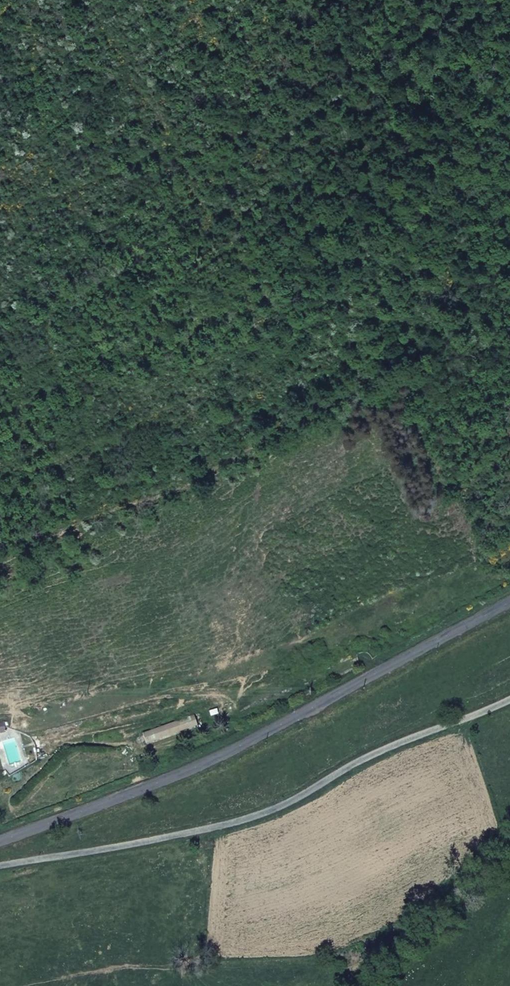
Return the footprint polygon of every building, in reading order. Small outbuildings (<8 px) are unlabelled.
[(146,743),(197,725),(193,713),(142,731),(146,743)] [(17,759),(11,740),(2,743),(8,762),(17,759)]
